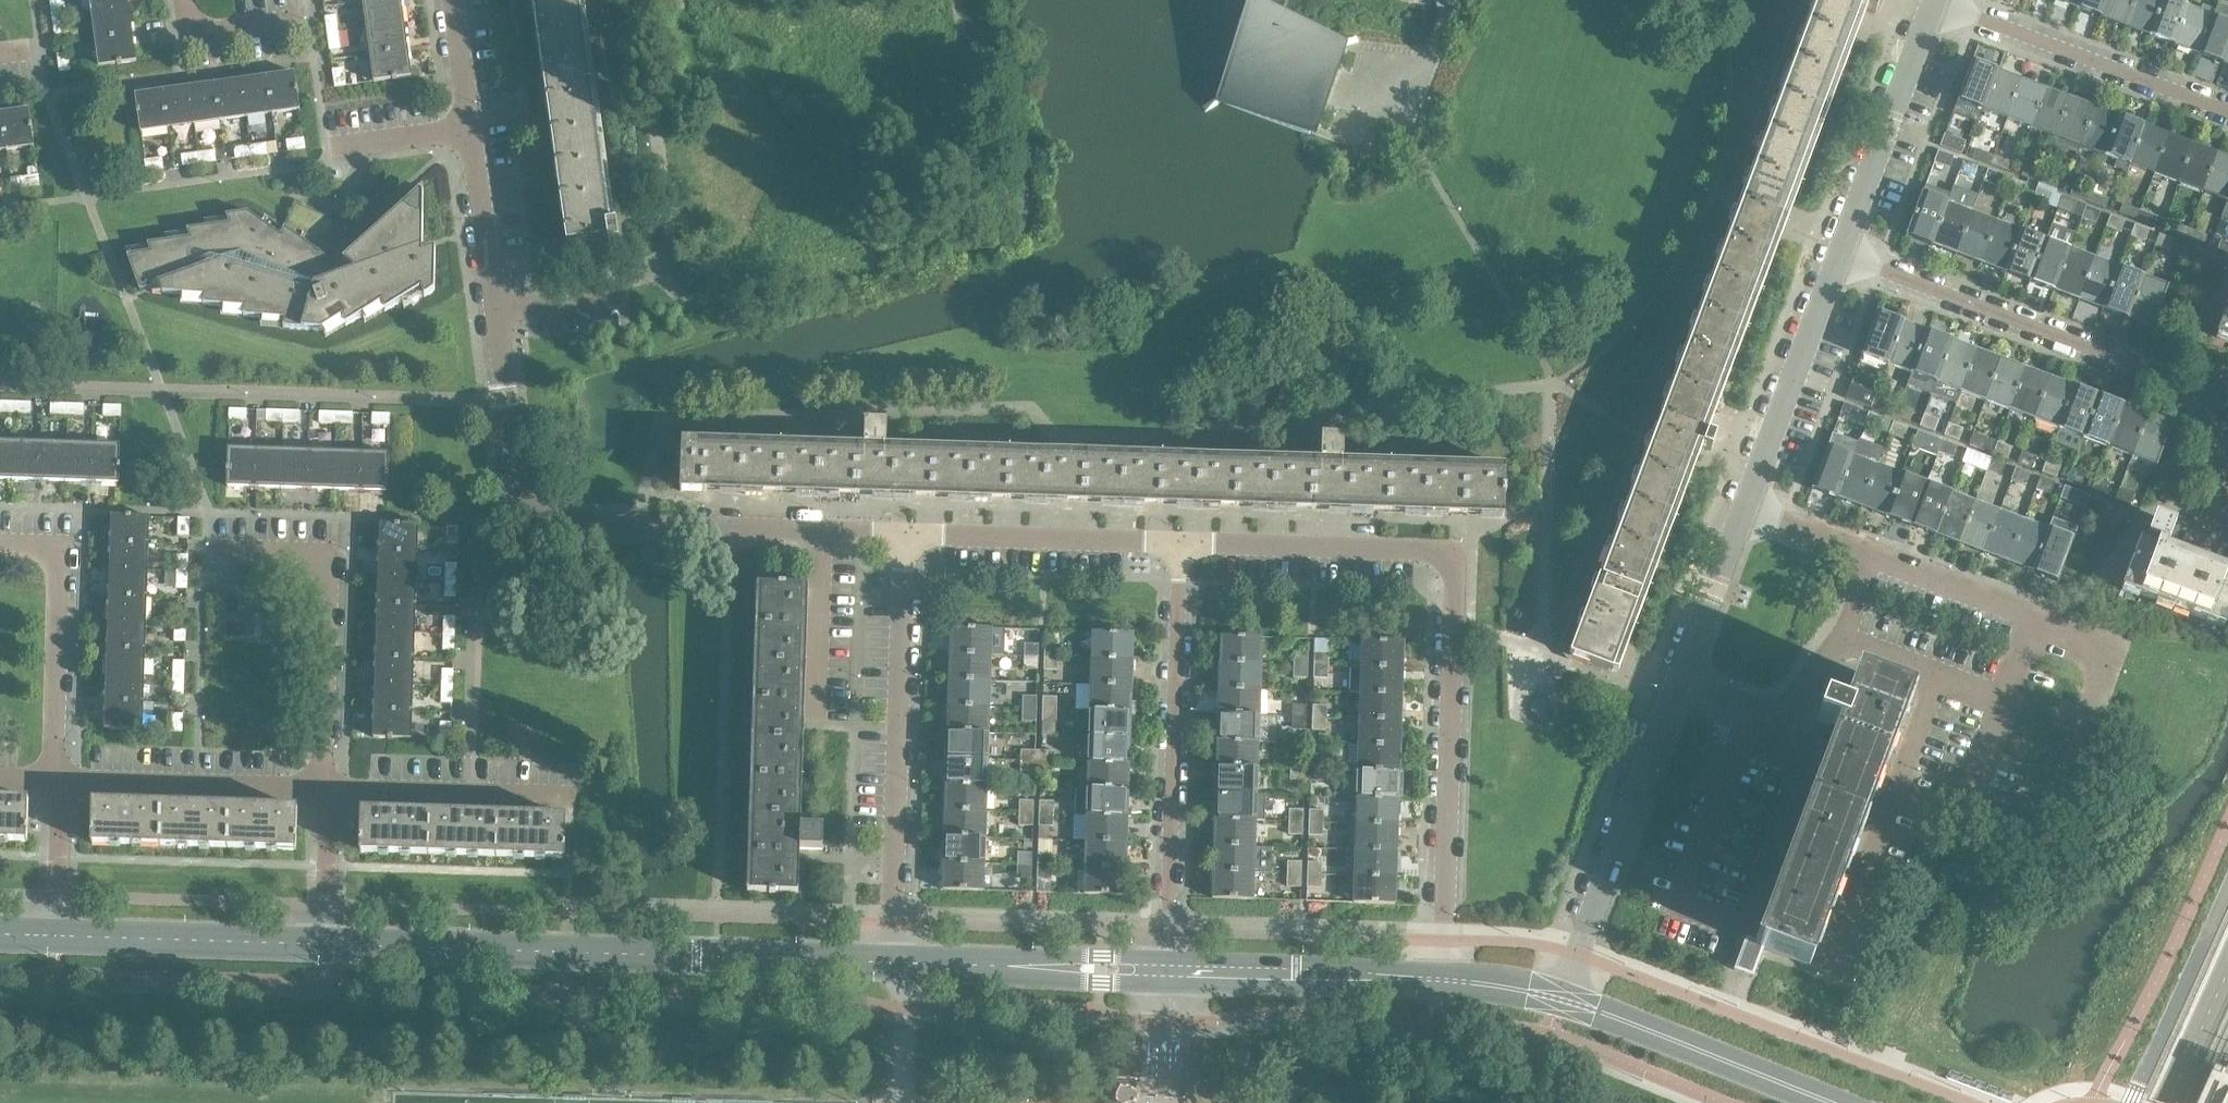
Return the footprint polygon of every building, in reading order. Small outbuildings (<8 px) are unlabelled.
[(128,0),(91,0),(92,13),(129,8),(128,0)] [(401,0),(378,0),(363,2),(366,28),(404,23),(401,0)] [(618,242),(616,223),(614,224),(609,225),(578,0),(533,0),(566,244),(583,242),(586,251),(608,244),(618,242)] [(1569,654),(1569,655),(1612,671),(1617,673),(1703,458),(1702,448),(1710,451),(1715,438),(1706,435),(1786,224),(1866,8),(1875,12),(1880,0),(1815,0),(1658,418),(1664,420),(1660,431),(1654,429),(1569,654)] [(2079,0),(2053,0),(2076,8),(2079,0)] [(2107,0),(2079,0),(2076,8),(2100,18),(2107,0)] [(2135,0),(2107,0),(2100,18),(2125,27),(2135,0)] [(2163,0),(2135,0),(2125,27),(2149,36),(2163,0)] [(2189,7),(2169,0),(2163,0),(2149,36),(2174,45),(2189,7)] [(61,1),(50,2),(52,19),(63,17),(61,1)] [(1282,8),(1263,1),(1259,13),(1253,11),(1220,99),(1203,105),(1206,111),(1221,102),(1309,135),(1334,68),(1342,47),(1359,41),(1356,35),(1341,44),(1277,20),(1282,8)] [(2199,54),(2213,17),(2213,16),(2215,9),(2203,4),(2200,12),(2189,7),(2174,45),(2199,54)] [(133,34),(129,8),(92,13),(96,39),(133,34)] [(336,16),(325,17),(327,33),(338,32),(336,16)] [(66,34),(63,17),(52,19),(54,35),(66,34)] [(2227,52),(2227,22),(2213,17),(2199,54),(2223,64),(2227,52)] [(408,49),(404,23),(366,28),(370,54),(408,49)] [(341,48),(338,32),(327,33),(329,49),(341,48)] [(136,61),(133,34),(96,39),(100,65),(98,65),(98,67),(117,64),(117,65),(121,64),(121,63),(136,61)] [(412,76),(408,49),(370,54),(374,82),(392,79),(392,80),(397,79),(397,78),(412,76)] [(68,53),(57,55),(59,72),(71,70),(68,53)] [(1981,109),(1995,72),(1971,63),(1965,79),(1964,79),(1963,83),(1964,83),(1957,101),(1981,109)] [(343,68),(332,69),(335,87),(346,85),(343,68)] [(297,87),(295,72),(267,76),(273,114),(300,110),(297,92),(298,92),(298,87),(297,87)] [(2005,119),(2020,81),(1995,72),(1981,109),(2005,119)] [(273,114),(267,76),(241,80),(246,118),(273,114)] [(246,118),(241,80),(215,83),(220,121),(246,118)] [(2031,128),(2045,90),(2020,81),(2005,119),(2031,128)] [(220,121),(215,83),(189,87),(194,125),(220,121)] [(194,125),(189,87),(162,91),(168,128),(194,125)] [(2055,137),(2069,99),(2045,90),(2031,128),(2055,137)] [(168,128),(162,91),(135,94),(137,109),(136,109),(137,114),(138,114),(140,132),(168,128)] [(2077,153),(2080,146),(2094,108),(2069,99),(2055,137),(2052,144),(2077,153)] [(2104,155),(2118,117),(2094,108),(2080,146),(2104,155)] [(29,109),(2,113),(7,151),(34,147),(31,128),(32,128),(32,124),(31,124),(29,109)] [(2127,172),(2129,165),(2143,127),(2118,117),(2104,155),(2116,160),(2114,167),(2127,172)] [(2154,174),(2169,136),(2143,127),(2129,165),(2154,174)] [(1940,146),(1961,153),(1965,141),(1944,134),(1940,146)] [(2178,183),(2192,145),(2169,136),(2154,174),(2178,183)] [(304,138),(302,138),(286,140),(288,152),(305,149),(304,138)] [(266,144),(250,146),(252,157),(268,154),(266,144)] [(2202,192),(2217,154),(2192,145),(2178,183),(2202,192)] [(235,159),(252,157),(250,146),(234,148),(235,159)] [(1988,164),(1991,155),(1976,149),(1972,158),(1988,164)] [(214,150),(198,153),(199,164),(216,162),(214,150)] [(1949,169),(1953,157),(1938,151),(1933,163),(1949,169)] [(183,166),(199,164),(198,153),(181,155),(183,166)] [(2227,200),(2227,159),(2217,154),(2202,192),(2227,201),(2227,200)] [(2010,162),(1991,155),(1988,164),(2007,171),(2010,162)] [(146,171),(163,169),(162,158),(144,160),(146,171)] [(1979,166),(1963,161),(1959,173),(1974,178),(1979,166)] [(2039,184),(2042,175),(2024,168),(2021,177),(2038,183),(2039,184)] [(2003,175),(1987,170),(1983,182),(1998,187),(2003,175)] [(21,177),(22,188),(40,186),(38,175),(21,177)] [(2059,181),(2042,175),(2039,184),(2038,183),(2038,184),(2052,189),(2053,189),(2055,190),(2059,181)] [(2027,184),(2012,179),(2008,191),(2023,196),(2027,184)] [(2045,209),(2052,189),(2038,184),(2031,203),(2045,209)] [(2086,201),(2090,192),(2073,186),(2069,195),(2086,201)] [(343,259),(325,246),(322,244),(319,252),(284,227),(281,235),(248,212),(226,215),(229,223),(187,229),(190,238),(148,244),(151,252),(127,255),(140,291),(150,288),(152,293),(205,297),(203,305),(245,308),(243,317),(285,320),(283,328),(322,331),(342,319),(346,327),(382,304),(385,312),(421,290),(424,298),(435,292),(435,248),(422,253),(423,187),(343,259)] [(2107,199),(2090,192),(2086,201),(2104,208),(2107,199)] [(1931,246),(1947,202),(1946,203),(1923,194),(1923,193),(1916,209),(1914,213),(1915,214),(1906,237),(1907,237),(1908,234),(1931,243),(1930,246),(1931,246)] [(2076,202),(2061,197),(2056,209),(2071,214),(2076,202)] [(1956,255),(1972,212),(1971,211),(1971,212),(1948,204),(1948,203),(1947,202),(1931,246),(1932,243),(1956,253),(1955,255),(1956,255)] [(2137,220),(2140,211),(2122,204),(2119,213),(2137,220)] [(2100,212),(2085,206),(2080,218),(2096,223),(2100,212)] [(2157,217),(2140,211),(2137,220),(2153,226),(2157,217)] [(1980,264),(1997,221),(1996,221),(1996,222),(1972,213),(1973,212),(1972,212),(1956,255),(1956,256),(1957,253),(1980,262),(1979,264),(1980,264)] [(2124,220),(2109,215),(2105,227),(2120,232),(2124,220)] [(2005,274),(2021,230),(2020,231),(1997,222),(1997,221),(1980,264),(1981,265),(1981,262),(2005,271),(2004,273),(2005,274)] [(2185,238),(2188,229),(2171,222),(2167,231),(2185,238)] [(2149,229),(2134,224),(2130,236),(2145,241),(2149,229)] [(2205,235),(2188,229),(2185,238),(2202,244),(2205,235)] [(2029,283),(2046,239),(2045,239),(2045,240),(2021,231),(2022,230),(2021,230),(2005,274),(2006,271),(2029,280),(2028,283),(2029,283)] [(2174,239),(2159,233),(2154,245),(2170,251),(2174,239)] [(2053,292),(2071,249),(2070,248),(2069,250),(2046,241),(2046,239),(2029,283),(2030,280),(2054,289),(2053,292)] [(2216,250),(2227,254),(2227,244),(2220,240),(2216,250)] [(2078,301),(2095,258),(2094,258),(2094,259),(2071,250),(2071,249),(2053,292),(2054,292),(2055,290),(2078,299),(2078,301)] [(2103,310),(2120,267),(2119,267),(2119,268),(2095,259),(2096,258),(2095,258),(2078,301),(2079,301),(2079,299),(2103,307),(2102,310),(2103,310)] [(2128,317),(2143,277),(2120,269),(2121,267),(2120,267),(2103,310),(2103,311),(2104,308),(2127,316),(2126,319),(2127,320),(2128,317)] [(2144,276),(2143,277),(2128,317),(2152,326),(2151,329),(2152,329),(2153,326),(2168,286),(2167,285),(2166,286),(2144,277),(2145,276),(2144,276)] [(2227,340),(2227,302),(2215,336),(2227,340)] [(1887,365),(1903,322),(1903,321),(1902,324),(1878,315),(1879,313),(1877,312),(1861,356),(1863,356),(1863,355),(1886,364),(1886,365),(1887,365)] [(1911,374),(1927,331),(1926,333),(1903,324),(1904,322),(1903,322),(1887,365),(1888,364),(1911,373),(1911,374)] [(1935,384),(1952,340),(1951,340),(1950,342),(1927,333),(1928,331),(1927,331),(1911,374),(1912,375),(1912,373),(1935,382),(1935,383),(1935,384)] [(1960,393),(1961,392),(1976,352),(1951,342),(1952,340),(1935,384),(1936,384),(1936,383),(1960,392),(1959,393),(1960,393)] [(1985,402),(2001,358),(2000,361),(1977,352),(1978,350),(1977,349),(1976,352),(1961,392),(1984,401),(1984,402),(1985,402)] [(2009,411),(2026,368),(2025,367),(2024,370),(2009,364),(2001,361),(2002,359),(2001,358),(1985,402),(1985,401),(2009,410),(2008,411),(2009,411)] [(2033,421),(2050,377),(2049,377),(2048,379),(2034,373),(2025,370),(2026,368),(2009,411),(2009,412),(2010,410),(2033,419),(2033,420),(2033,421)] [(2058,430),(2074,386),(2073,388),(2049,379),(2050,377),(2033,421),(2034,421),(2034,420),(2057,428),(2057,429),(2058,430)] [(1870,408),(1875,396),(1876,393),(1851,384),(1846,398),(1870,408)] [(2082,439),(2099,395),(2098,395),(2097,397),(2074,389),(2075,386),(2074,386),(2058,430),(2059,429),(2082,438),(2082,439)] [(2106,448),(2123,404),(2122,406),(2098,398),(2099,395),(2082,439),(2083,440),(2083,438),(2106,447),(2106,448)] [(1890,401),(1875,396),(1870,408),(1886,413),(1890,401)] [(14,413),(14,402),(0,402),(0,413),(14,413)] [(31,403),(14,402),(14,413),(31,414),(31,403)] [(67,415),(67,404),(51,403),(50,414),(67,415)] [(84,404),(67,404),(67,415),(83,415),(84,404)] [(1859,409),(1843,404),(1839,415),(1854,421),(1859,409)] [(2131,458),(2148,414),(2148,413),(2147,416),(2123,407),(2124,405),(2123,404),(2106,448),(2107,449),(2108,447),(2131,456),(2130,458),(2131,458)] [(103,416),(120,417),(121,417),(121,406),(104,405),(103,416)] [(1915,411),(1899,405),(1895,417),(1910,423),(1915,411)] [(229,420),(246,421),(246,409),(229,409),(229,420)] [(283,422),(283,411),(266,410),(266,421),(283,422)] [(299,422),(300,411),(283,411),(283,422),(299,422)] [(319,423),(336,423),(336,412),(319,412),(319,423)] [(352,424),(352,413),(336,412),(336,423),(352,424)] [(389,425),(390,414),(372,413),(372,425),(389,425)] [(1883,418),(1868,413),(1863,425),(1878,430),(1883,418)] [(2149,414),(2148,414),(2131,458),(2132,458),(2132,457),(2156,465),(2155,467),(2157,467),(2172,423),(2171,422),(2170,424),(2148,416),(2149,414)] [(1939,420),(1924,415),(1920,427),(1935,432),(1939,420)] [(1907,428),(1892,422),(1888,434),(1903,440),(1907,428)] [(865,423),(864,446),(682,441),(680,491),(682,491),(682,490),(703,491),(703,492),(705,492),(705,488),(741,489),(741,493),(742,493),(742,489),(817,492),(817,496),(818,496),(818,492),(859,493),(860,490),(872,490),(872,494),(874,494),(874,490),(894,491),(893,498),(895,498),(895,494),(969,497),(969,500),(970,501),(971,497),(1045,499),(1045,503),(1046,503),(1046,499),(1122,502),(1122,505),(1123,505),(1123,502),(1197,504),(1197,508),(1199,508),(1199,504),(1273,506),(1273,510),(1275,510),(1275,506),(1316,508),(1316,505),(1329,505),(1328,508),(1330,508),(1330,505),(1350,506),(1350,513),(1351,513),(1351,509),(1425,511),(1425,515),(1427,515),(1427,511),(1502,513),(1502,517),(1503,517),(1505,467),(1342,461),(1343,439),(1341,439),(1322,438),(1321,438),(1320,461),(886,447),(887,424),(885,424),(885,425),(866,424),(866,423),(865,423)] [(1964,429),(1948,424),(1944,436),(1959,441),(1964,429)] [(1877,460),(1881,450),(1838,431),(1834,442),(1877,460)] [(1927,449),(1932,437),(1917,431),(1912,443),(1927,449)] [(1988,438),(1973,433),(1969,445),(1984,450),(1988,438)] [(1956,446),(1941,440),(1937,452),(1952,458),(1956,446)] [(13,442),(0,442),(0,479),(12,480),(13,442)] [(38,480),(40,443),(13,442),(12,480),(38,480)] [(2013,448),(1997,442),(1993,454),(2008,460),(2013,448)] [(65,481),(66,444),(40,443),(38,480),(65,481)] [(91,482),(92,445),(66,444),(65,481),(91,482)] [(119,446),(92,445),(91,482),(119,483),(119,468),(120,468),(120,464),(119,464),(120,445),(119,445),(119,446)] [(1836,499),(1852,456),(1851,457),(1828,448),(1828,447),(1827,446),(1811,489),(1812,490),(1813,487),(1837,496),(1836,499)] [(254,487),(255,450),(229,449),(229,448),(228,448),(227,467),(226,467),(226,472),(227,472),(226,486),(254,487)] [(280,488),(282,451),(255,450),(254,487),(280,488)] [(1981,455),(1965,450),(1961,462),(1976,467),(1981,455)] [(307,489),(308,452),(282,451),(280,488),(307,489)] [(2017,463),(2032,469),(2036,457),(2021,451),(2017,463)] [(333,490),(335,453),(308,452),(307,489),(333,490)] [(360,491),(361,453),(335,453),(333,490),(360,491)] [(387,454),(361,453),(360,491),(387,492),(388,477),(389,477),(389,472),(388,472),(388,453),(387,453),(387,454)] [(1861,508),(1877,465),(1876,465),(1876,466),(1853,457),(1853,456),(1852,456),(1836,499),(1837,499),(1838,496),(1861,505),(1860,508),(1861,508)] [(2005,464),(1990,459),(1985,471),(2001,476),(2005,464)] [(2061,466),(2046,461),(2042,473),(2057,478),(2061,466)] [(1885,517),(1901,475),(1901,474),(1900,475),(1877,466),(1877,465),(1861,508),(1862,505),(1886,514),(1885,517)] [(2025,485),(2029,474),(2014,468),(2010,480),(2025,485)] [(2086,476),(2071,470),(2066,482),(2082,487),(2086,476)] [(1910,527),(1926,484),(1925,483),(1925,484),(1901,475),(1902,475),(1901,475),(1885,517),(1886,518),(1887,515),(1911,524),(1910,526),(1910,527)] [(2054,483),(2039,477),(2034,489),(2050,495),(2054,483)] [(2110,485),(2095,479),(2091,491),(2106,497),(2110,485)] [(1935,536),(1950,493),(1949,493),(1949,494),(1926,485),(1926,484),(1910,527),(1911,527),(1912,524),(1935,533),(1934,536),(1935,536)] [(2074,504),(2078,492),(2063,487),(2059,498),(2074,504)] [(2135,494),(2120,488),(2115,500),(2131,506),(2135,494)] [(1959,545),(1975,502),(1974,502),(1974,503),(1950,494),(1951,493),(1950,493),(1935,536),(1936,533),(1960,542),(1959,545)] [(1984,554),(1999,511),(1998,511),(1998,512),(1975,503),(1975,502),(1959,545),(1960,545),(1961,543),(1984,551),(1983,554),(1984,554)] [(2008,564),(2024,521),(2023,520),(2023,521),(1999,513),(2000,512),(1999,511),(1984,554),(1984,555),(1985,552),(2009,561),(2008,564)] [(112,515),(112,516),(111,543),(148,545),(149,518),(150,518),(150,517),(131,516),(131,515),(127,515),(126,516),(112,515)] [(2155,540),(2167,544),(2174,524),(2154,517),(2146,537),(2155,540)] [(177,535),(189,536),(189,518),(178,518),(177,535)] [(2032,573),(2048,530),(2047,530),(2047,531),(2024,522),(2024,521),(2008,564),(2009,564),(2010,561),(2033,570),(2032,573)] [(380,524),(379,551),(417,553),(417,527),(418,527),(418,525),(400,525),(400,524),(395,524),(395,525),(380,524)] [(446,544),(457,544),(458,527),(447,526),(446,544)] [(2049,530),(2048,530),(2032,573),(2033,573),(2034,570),(2057,579),(2056,582),(2057,582),(2073,539),(2072,539),(2072,540),(2048,531),(2049,530)] [(2121,588),(2224,627),(2227,617),(2227,567),(2167,544),(2155,540),(2153,546),(2139,540),(2121,588)] [(147,571),(148,545),(111,543),(110,570),(147,571)] [(416,579),(417,553),(379,551),(378,578),(416,579)] [(177,555),(176,571),(187,572),(188,555),(177,555)] [(445,563),(445,580),(456,580),(456,564),(445,563)] [(146,597),(147,571),(110,570),(109,596),(146,597)] [(187,588),(187,572),(176,571),(176,588),(187,588)] [(415,606),(416,579),(378,578),(378,604),(415,606)] [(455,597),(456,580),(445,580),(444,597),(455,597)] [(501,581),(500,586),(500,603),(498,603),(498,604),(518,605),(518,604),(516,604),(517,581),(518,581),(518,580),(499,580),(499,581),(501,581)] [(823,828),(800,827),(808,587),(757,586),(757,587),(761,587),(759,663),(755,663),(755,664),(758,664),(756,739),(752,739),(752,741),(756,741),(754,815),(750,815),(750,817),(754,817),(751,891),(747,891),(747,892),(798,894),(800,849),(822,850),(823,828)] [(145,624),(146,597),(109,596),(108,622),(145,624)] [(414,632),(415,606),(378,604),(377,631),(414,632)] [(175,608),(175,624),(186,625),(186,608),(175,608)] [(444,616),(443,633),(454,633),(455,617),(444,616)] [(145,650),(145,624),(108,622),(107,649),(145,650)] [(185,641),(186,625),(175,624),(174,641),(185,641)] [(950,627),(950,653),(991,655),(992,628),(950,627)] [(413,658),(414,632),(377,631),(376,657),(413,658)] [(1092,632),(1091,659),(1132,660),(1133,633),(1092,632)] [(454,650),(454,633),(443,633),(442,650),(454,650)] [(1220,636),(1219,663),(1261,664),(1262,637),(1220,636)] [(1362,640),(1361,667),(1402,668),(1403,642),(1362,640)] [(1038,657),(1038,644),(1025,644),(1024,656),(1038,657)] [(1058,645),(1045,644),(1045,657),(1058,658),(1058,645)] [(144,676),(145,650),(107,649),(106,675),(144,676)] [(1308,653),(1307,653),(1294,652),(1294,665),(1307,665),(1308,653)] [(990,681),(991,655),(950,653),(949,679),(990,681)] [(1315,653),(1315,665),(1328,666),(1328,653),(1315,653)] [(1037,669),(1038,657),(1024,656),(1024,668),(1037,669)] [(412,685),(413,658),(376,657),(375,684),(412,685)] [(1058,669),(1058,658),(1045,657),(1044,669),(1058,669)] [(1132,686),(1132,660),(1091,659),(1090,685),(1132,686)] [(173,661),(173,677),(184,678),(184,661),(173,661)] [(1260,689),(1261,664),(1219,663),(1219,688),(1260,689)] [(1307,677),(1307,665),(1294,665),(1294,677),(1307,677)] [(1327,678),(1328,666),(1315,665),(1314,677),(1327,678)] [(1401,693),(1402,668),(1361,667),(1360,692),(1401,693)] [(442,669),(441,686),(452,686),(453,670),(442,669)] [(143,703),(144,676),(106,675),(106,701),(143,703)] [(183,694),(184,678),(173,677),(172,694),(183,694)] [(1809,966),(1876,788),(1911,695),(1862,677),(1848,714),(1823,704),(1817,722),(1836,729),(1755,945),(1809,966)] [(989,707),(990,681),(949,679),(948,706),(989,707)] [(411,711),(412,685),(375,684),(374,710),(411,711)] [(1131,711),(1132,686),(1090,685),(1090,710),(1131,711)] [(452,703),(452,686),(441,686),(441,703),(452,703)] [(1259,715),(1260,689),(1219,688),(1218,714),(1259,715)] [(1401,719),(1401,693),(1360,692),(1359,718),(1401,719)] [(1036,709),(1036,696),(1023,696),(1023,708),(1036,709)] [(1056,697),(1043,697),(1043,709),(1056,709),(1056,697)] [(142,729),(143,703),(106,701),(105,729),(119,729),(119,730),(124,731),(124,730),(143,730),(143,729),(142,729)] [(1293,705),(1292,716),(1306,717),(1306,705),(1293,705)] [(988,733),(989,707),(948,706),(947,732),(988,733)] [(1313,706),(1313,717),(1326,717),(1326,706),(1313,706)] [(1036,721),(1036,709),(1023,708),(1022,721),(1036,721)] [(1056,721),(1056,709),(1043,709),(1043,721),(1056,721)] [(410,738),(411,711),(374,710),(373,738),(388,738),(388,739),(393,739),(393,738),(411,739),(411,738),(410,738)] [(1130,738),(1131,711),(1090,710),(1089,736),(1130,738)] [(172,714),(171,731),(182,731),(183,714),(172,714)] [(1258,742),(1259,715),(1218,714),(1217,741),(1258,742)] [(1306,730),(1306,717),(1292,716),(1292,729),(1306,730)] [(1326,730),(1326,718),(1326,717),(1313,717),(1312,730),(1326,730)] [(1400,746),(1401,719),(1359,718),(1359,745),(1400,746)] [(440,722),(440,739),(440,740),(451,740),(451,722),(440,722)] [(987,760),(988,733),(947,732),(946,758),(987,760)] [(1129,764),(1130,738),(1089,736),(1088,763),(1129,764)] [(1257,768),(1258,742),(1217,741),(1216,767),(1257,768)] [(1400,746),(1359,745),(1348,744),(1347,770),(1358,770),(1399,772),(1400,746)] [(1038,761),(1038,751),(1021,750),(1021,760),(1038,761)] [(1055,751),(1038,751),(1038,761),(1055,761),(1055,751)] [(987,786),(987,760),(946,758),(945,785),(987,786)] [(1307,769),(1308,760),(1292,759),(1291,769),(1307,769)] [(1037,771),(1038,761),(1021,760),(1021,771),(1037,771)] [(1325,760),(1308,760),(1307,769),(1325,769),(1325,760)] [(1054,772),(1055,761),(1038,761),(1037,771),(1054,772)] [(1128,790),(1129,764),(1088,763),(1087,789),(1128,790)] [(1257,794),(1257,768),(1216,767),(1215,793),(1257,794)] [(1307,780),(1307,769),(1291,769),(1291,779),(1307,780)] [(1325,780),(1325,769),(1307,769),(1307,780),(1325,780)] [(1398,797),(1399,772),(1358,770),(1357,796),(1398,797)] [(986,812),(987,786),(945,785),(945,811),(986,812)] [(1128,816),(1128,790),(1087,789),(1076,789),(1075,814),(1086,814),(1128,816)] [(1256,821),(1257,794),(1215,793),(1215,819),(1256,821)] [(1397,823),(1398,797),(1357,796),(1356,822),(1397,823)] [(0,798),(0,841),(27,842),(29,799),(0,798)] [(1033,813),(1033,801),(1020,800),(1020,812),(1033,813)] [(160,846),(161,803),(93,801),(91,844),(160,846)] [(1054,802),(1040,801),(1040,813),(1053,813),(1054,802)] [(227,848),(229,805),(161,803),(160,846),(227,848)] [(296,850),(297,824),(297,807),(229,805),(227,848),(296,850)] [(428,855),(429,811),(361,809),(360,852),(428,855)] [(1290,809),(1289,821),(1303,822),(1303,810),(1290,809)] [(1310,810),(1310,821),(1323,822),(1323,810),(1310,810)] [(496,857),(497,814),(429,811),(428,855),(496,857)] [(985,838),(986,812),(945,811),(944,836),(985,838)] [(1032,825),(1033,813),(1020,812),(1019,825),(1032,825)] [(1053,826),(1053,813),(1040,813),(1039,825),(1053,826)] [(566,816),(524,814),(497,814),(496,857),(564,859),(566,816)] [(1127,842),(1128,816),(1086,814),(1086,841),(1127,842)] [(1255,847),(1256,821),(1215,819),(1214,845),(1255,847)] [(1302,834),(1303,822),(1289,821),(1289,834),(1302,834)] [(1323,834),(1323,823),(1323,822),(1310,821),(1309,834),(1323,834)] [(1397,849),(1397,823),(1356,822),(1355,848),(1397,849)] [(984,864),(985,838),(944,836),(943,863),(984,864)] [(1126,868),(1127,842),(1086,841),(1085,867),(1126,868)] [(1254,873),(1255,847),(1214,845),(1213,871),(1254,873)] [(1396,876),(1397,849),(1355,848),(1354,874),(1396,876)] [(1031,865),(1032,853),(1018,853),(1018,865),(1031,865)] [(1038,853),(1038,865),(1051,866),(1051,854),(1038,853)] [(1288,862),(1287,874),(1301,874),(1301,862),(1288,862)] [(1322,862),(1308,862),(1308,873),(1321,873),(1322,862)] [(983,891),(984,864),(943,863),(942,890),(983,891)] [(1031,878),(1031,865),(1018,865),(1018,877),(1031,878)] [(1051,878),(1051,866),(1038,865),(1037,878),(1051,878)] [(1125,895),(1126,868),(1085,867),(1084,894),(1125,895)] [(1253,900),(1254,873),(1213,871),(1212,898),(1253,900)] [(1321,886),(1321,873),(1308,873),(1308,886),(1321,886)] [(1301,886),(1301,874),(1287,874),(1287,886),(1301,886)] [(1395,904),(1396,876),(1354,874),(1354,903),(1395,904)] [(1133,1089),(1132,1088),(1120,1085),(1116,1094),(1115,1100),(1119,1102),(1130,1102),(1134,1102),(1138,1096),(1136,1090),(1133,1089)]
